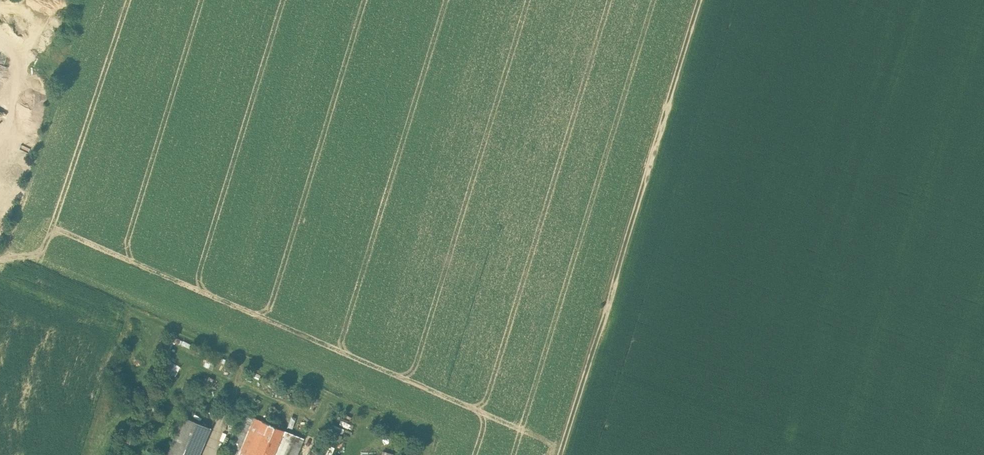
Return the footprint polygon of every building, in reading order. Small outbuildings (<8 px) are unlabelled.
[(184,416),(167,454),(199,454),(211,428),(184,416)] [(247,454),(275,454),(286,431),(262,421),(247,454)] [(275,454),(295,454),(302,438),(286,431),(275,454)]
